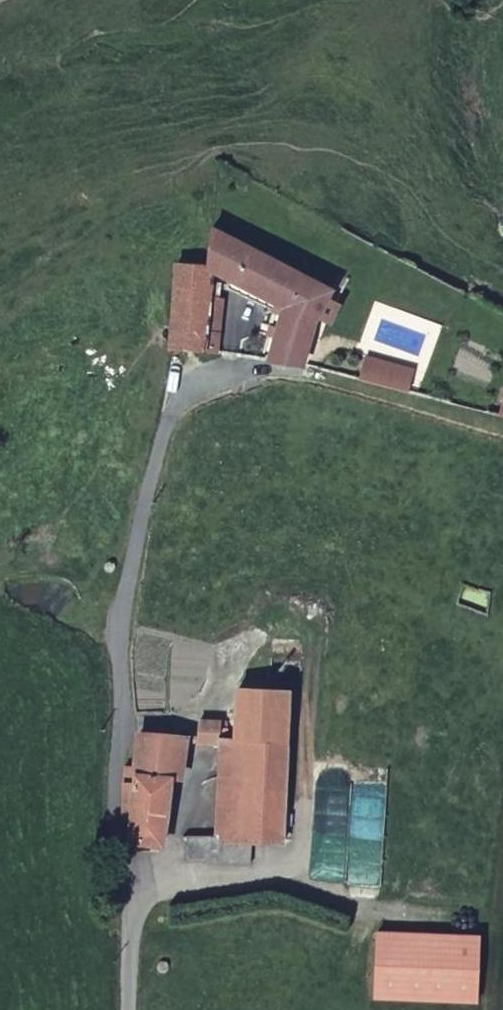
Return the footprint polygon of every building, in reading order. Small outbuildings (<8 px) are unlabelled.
[(282,305),(271,355),(309,360),(315,326),(336,284),(231,232),(232,192),(219,192),(214,263),(179,262),(175,344),(202,347),(223,349),(226,289),(214,287),(215,270),(282,305)] [(237,336),(236,351),(260,354),(262,340),(237,336)] [(223,349),(202,347),(200,367),(224,368),(226,350),(223,349)] [(370,353),(364,375),(410,387),(416,365),(370,353)] [(238,737),(292,740),(294,687),(240,684),(238,737)] [(204,735),(228,737),(233,737),(233,724),(225,724),(226,715),(205,715),(204,735)] [(189,734),(146,730),(142,767),(131,813),(139,814),(136,841),(168,843),(174,776),(185,778),(189,734)] [(226,837),(258,838),(289,839),(292,740),(238,737),(233,737),(228,737),(226,837)] [(193,859),(225,858),(226,837),(194,837),(193,859)] [(225,858),(257,860),(258,838),(226,837),(225,858)] [(487,922),(387,921),(386,988),(486,988),(487,922)]
